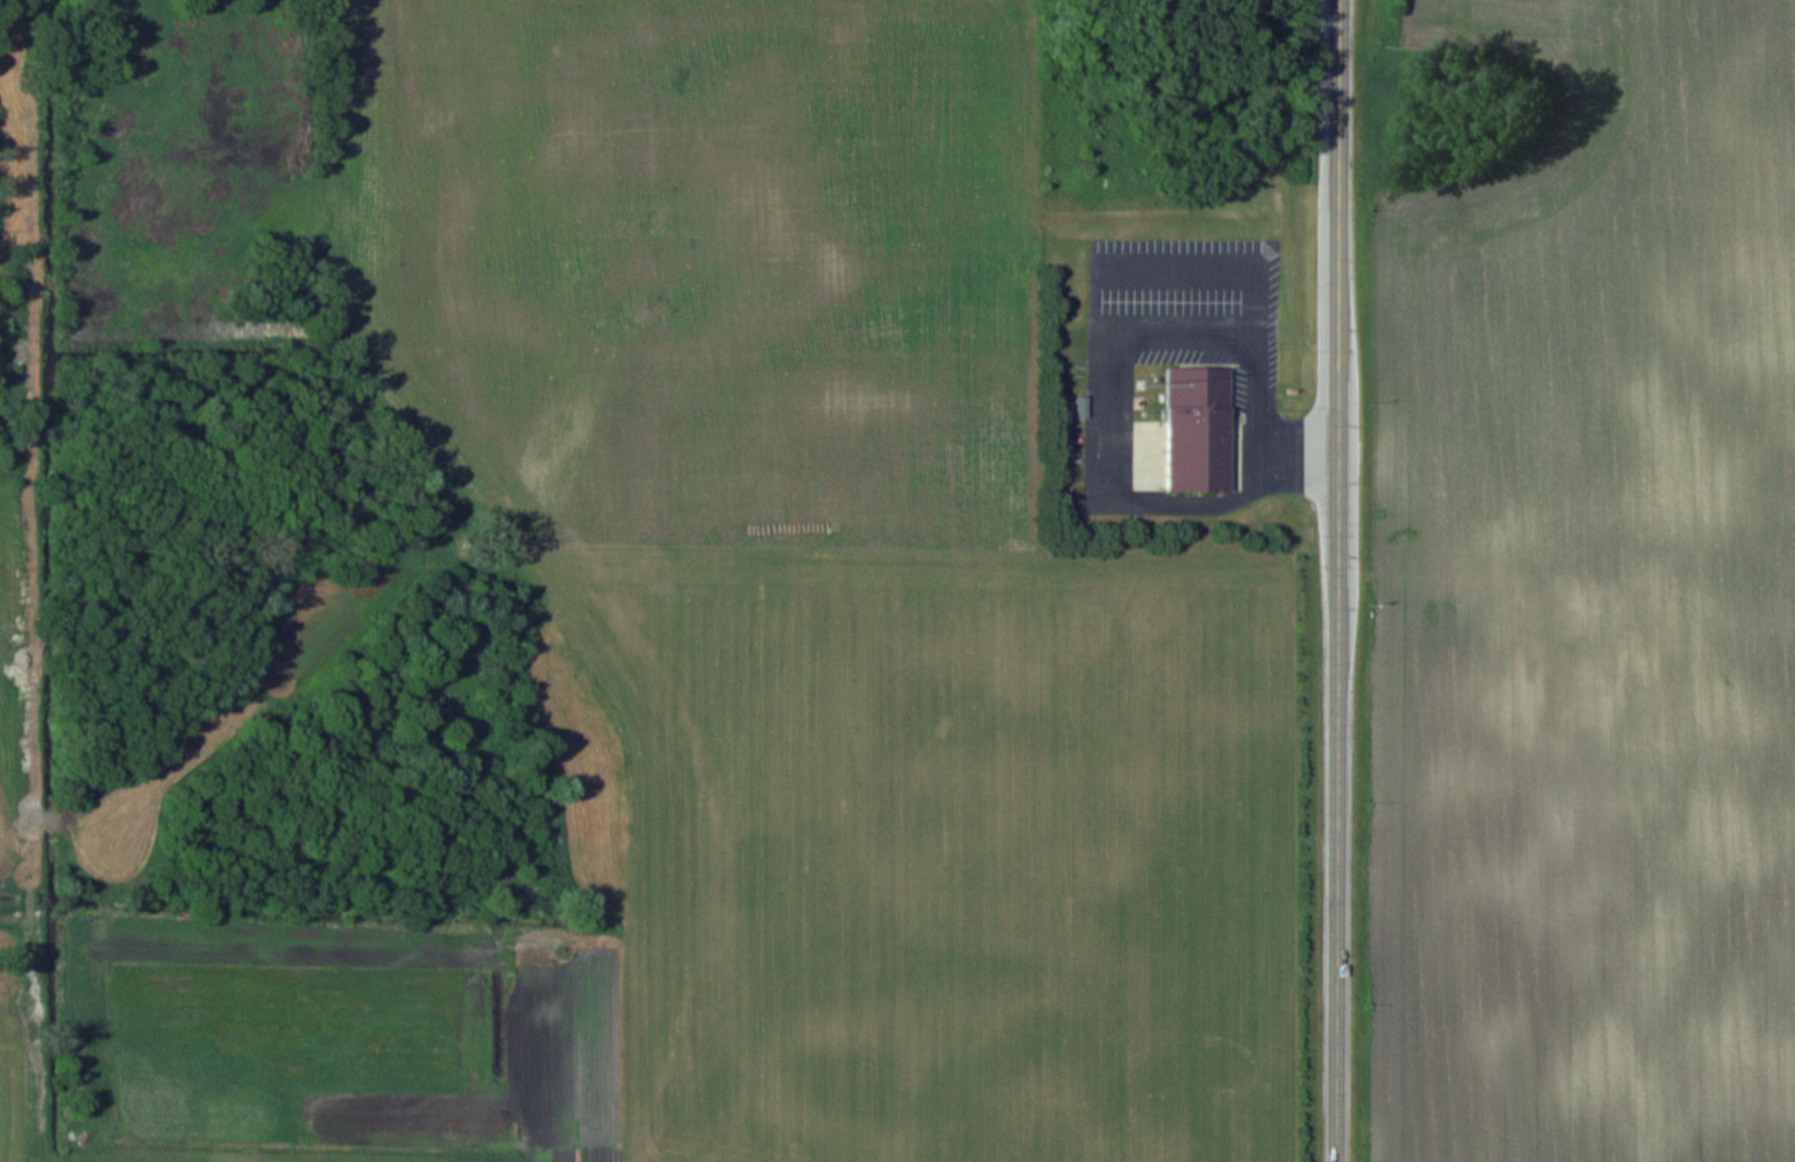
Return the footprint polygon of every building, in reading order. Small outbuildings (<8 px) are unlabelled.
[(1229,368),(1167,368),(1167,493),(1229,493),(1229,368)]
